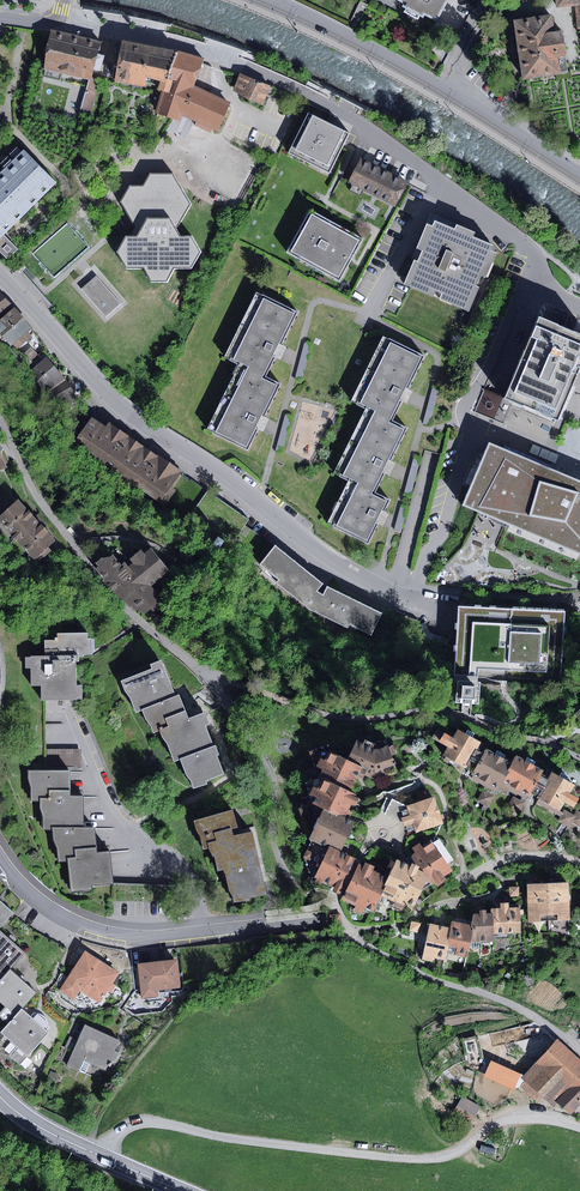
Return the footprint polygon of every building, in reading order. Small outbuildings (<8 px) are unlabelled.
[(404,3),(402,6),(423,18),(425,15),(437,21),(448,0),(398,0),(404,3)] [(552,14),(513,20),(522,79),(561,74),(561,71),(567,71),(565,56),(566,56),(563,30),(555,31),(552,14)] [(101,43),(51,30),(44,69),(91,79),(94,69),(101,71),(105,56),(98,54),(101,43)] [(121,41),(115,82),(145,86),(146,77),(160,81),(158,89),(163,91),(176,51),(121,41)] [(180,113),(192,86),(204,59),(176,51),(163,91),(156,113),(178,120),(180,113)] [(231,91),(261,104),(269,86),(238,73),(231,91)] [(99,81),(91,79),(81,111),(92,113),(99,81)] [(192,86),(180,113),(218,129),(230,102),(192,86)] [(349,133),(309,113),(288,153),(329,173),(349,133)] [(0,172),(0,237),(3,234),(55,182),(22,149),(0,172)] [(408,182),(361,158),(348,182),(375,196),(395,206),(408,182)] [(125,236),(117,252),(126,267),(143,267),(151,281),(166,281),(174,267),(191,267),(199,251),(191,236),(180,236),(176,229),(191,204),(172,174),(150,173),(143,186),(129,186),(120,201),(135,226),(131,236),(125,236)] [(363,239),(309,210),(286,252),(339,281),(351,260),(363,239)] [(46,212),(21,238),(24,242),(50,216),(46,212)] [(455,229),(435,220),(432,226),(427,224),(417,248),(422,250),(418,261),(414,260),(404,284),(468,311),(478,287),(475,285),(479,275),(485,277),(495,252),(490,250),(492,245),(472,237),(474,232),(457,224),(455,229)] [(0,237),(0,252),(8,260),(18,249),(3,234),(0,237)] [(97,275),(80,288),(104,318),(121,305),(97,275)] [(239,364),(264,376),(274,357),(272,356),(275,349),(278,343),(281,344),(297,312),(257,292),(225,357),(239,364)] [(15,309),(0,322),(0,333),(16,350),(32,337),(27,331),(31,327),(15,309)] [(503,398),(513,402),(557,421),(570,392),(579,368),(579,334),(572,331),(542,318),(538,316),(503,398)] [(365,408),(392,421),(402,401),(400,400),(403,393),(405,388),(408,389),(424,356),(383,336),(351,401),(365,408)] [(304,343),(295,377),(302,379),(311,345),(304,343)] [(45,393),(65,378),(47,356),(31,370),(45,393)] [(264,376),(239,364),(207,430),(248,450),(258,429),(256,427),(258,421),(261,416),(264,417),(280,384),(264,376)] [(65,378),(45,393),(53,403),(71,404),(79,400),(65,378)] [(439,389),(433,387),(425,418),(431,419),(439,389)] [(478,409),(486,411),(492,393),(484,391),(478,409)] [(349,480),(375,493),(385,473),(382,472),(386,465),(389,459),(391,460),(407,428),(392,421),(365,408),(334,472),(349,480)] [(292,416),(285,414),(276,450),(282,452),(292,416)] [(90,416),(72,444),(121,476),(142,445),(109,423),(106,426),(90,416)] [(489,444),(484,455),(471,485),(463,506),(579,555),(579,482),(489,444)] [(182,471),(142,445),(121,476),(165,505),(176,489),(171,486),(181,472),(182,471)] [(465,482),(471,485),(484,455),(478,453),(465,482)] [(208,491),(181,472),(171,486),(176,489),(165,505),(186,520),(208,491)] [(349,480),(327,523),(368,544),(378,523),(376,522),(379,516),(382,510),(384,511),(389,500),(375,493),(349,480)] [(18,499),(0,516),(0,522),(35,560),(56,540),(18,499)] [(400,506),(394,531),(401,533),(407,508),(400,506)] [(260,564),(273,548),(245,526),(232,542),(260,564)] [(322,584),(275,545),(273,548),(260,564),(279,579),(276,583),(307,608),(348,628),(349,625),(372,635),(382,613),(327,587),(323,595),(317,591),(322,584)] [(114,551),(97,565),(136,612),(140,609),(144,615),(151,609),(154,613),(159,608),(157,605),(163,600),(153,588),(172,572),(151,547),(145,552),(142,549),(128,560),(132,566),(128,569),(114,551)] [(565,613),(459,607),(456,675),(561,680),(565,613)] [(47,699),(82,698),(81,686),(76,686),(75,661),(78,661),(78,656),(83,656),(83,654),(93,654),(93,638),(88,638),(88,632),(57,633),(57,637),(54,637),(54,639),(44,640),(45,656),(31,656),(31,657),(25,658),(26,668),(31,667),(31,685),(42,685),(42,699),(47,699)] [(169,680),(161,660),(149,665),(152,669),(121,681),(125,691),(130,697),(137,712),(142,710),(145,719),(151,725),(153,732),(159,730),(163,738),(167,742),(174,761),(180,759),(186,775),(191,780),(193,788),(207,784),(206,780),(224,773),(217,755),(219,754),(217,749),(215,745),(213,746),(206,726),(210,724),(205,712),(189,719),(185,710),(179,694),(175,696),(174,693),(169,680)] [(466,698),(473,698),(473,685),(461,685),(460,698),(466,698)] [(46,748),(47,699),(42,699),(26,698),(25,748),(46,748)] [(437,728),(432,738),(441,743),(446,734),(437,728)] [(465,767),(480,742),(473,738),(466,734),(457,729),(453,737),(446,734),(441,743),(448,747),(443,755),(465,767)] [(475,734),(468,730),(466,734),(473,738),(475,734)] [(311,752),(320,777),(351,792),(359,776),(363,778),(365,775),(375,779),(397,773),(389,745),(376,749),(357,741),(349,760),(332,753),(329,745),(311,752)] [(81,749),(49,749),(49,764),(81,765),(81,749)] [(496,754),(486,749),(472,774),(499,788),(503,781),(513,763),(504,759),(496,754)] [(513,763),(503,781),(529,796),(543,771),(534,766),(525,761),(517,756),(513,763)] [(53,828),(83,826),(84,796),(70,796),(70,789),(71,771),(29,770),(29,778),(32,786),(31,801),(40,800),(40,807),(43,815),(44,829),(53,828)] [(552,774),(539,799),(561,811),(565,803),(574,808),(579,798),(570,794),(574,786),(552,774)] [(312,839),(341,852),(355,822),(345,817),(351,804),(356,806),(359,800),(352,797),(354,793),(351,792),(320,777),(305,782),(309,795),(314,798),(312,803),(326,809),(312,839)] [(483,790),(477,801),(489,808),(495,797),(483,790)] [(443,824),(434,797),(406,806),(410,815),(402,818),(405,827),(413,824),(415,833),(443,824)] [(513,797),(507,807),(518,814),(524,803),(513,797)] [(536,804),(560,817),(563,812),(561,811),(539,799),(536,804)] [(308,806),(300,809),(302,817),(311,814),(308,806)] [(249,900),(267,895),(260,864),(252,832),(234,835),(233,833),(232,830),(238,828),(232,809),(194,821),(203,850),(209,848),(214,859),(218,871),(225,870),(230,889),(234,896),(234,903),(249,900)] [(560,817),(558,821),(568,826),(574,816),(564,810),(563,812),(560,817)] [(572,822),(579,827),(579,812),(578,811),(572,822)] [(83,826),(53,828),(53,838),(58,848),(59,862),(69,861),(72,891),(91,889),(91,885),(113,883),(109,852),(97,853),(96,846),(94,827),(83,826)] [(341,852),(312,839),(303,856),(309,873),(314,875),(312,878),(315,879),(314,882),(321,885),(323,881),(335,887),(333,891),(344,896),(342,900),(356,906),(354,910),(363,914),(365,909),(373,912),(380,895),(388,878),(373,871),(375,867),(365,862),(359,864),(360,861),(341,852)] [(388,878),(380,895),(404,907),(406,903),(414,907),(422,891),(435,883),(438,886),(446,880),(443,877),(451,871),(431,844),(424,849),(420,843),(413,848),(417,854),(404,864),(397,860),(388,878)] [(568,883),(549,884),(550,921),(570,920),(568,883)] [(549,884),(527,884),(529,922),(550,921),(549,884)] [(519,887),(509,887),(510,897),(519,897),(519,887)] [(0,901),(0,927),(13,913),(0,901)] [(495,933),(520,932),(520,908),(509,908),(509,903),(500,903),(500,908),(494,908),(494,913),(495,933)] [(474,926),(471,942),(495,941),(495,933),(494,913),(487,914),(487,910),(479,910),(479,914),(476,914),(474,926)] [(341,914),(330,916),(331,926),(342,925),(341,914)] [(411,921),(409,930),(419,932),(421,923),(411,921)] [(453,922),(452,927),(448,946),(457,948),(455,955),(467,958),(471,942),(474,926),(453,922)] [(448,946),(452,927),(430,923),(422,959),(434,962),(434,958),(445,960),(448,946)] [(0,931),(0,980),(10,969),(25,953),(0,931)] [(118,972),(84,951),(58,990),(73,1000),(79,991),(99,1003),(107,990),(111,992),(115,985),(112,982),(118,972)] [(176,958),(136,963),(140,998),(158,996),(157,991),(180,988),(176,958)] [(10,969),(0,980),(0,1001),(6,1006),(0,1013),(0,1017),(8,1024),(22,1009),(36,993),(10,969)] [(30,1016),(22,1009),(8,1024),(0,1032),(16,1047),(9,1054),(21,1065),(49,1033),(47,1031),(30,1016)] [(34,1012),(30,1016),(47,1031),(50,1028),(50,1025),(48,1021),(43,1015),(39,1013),(35,1012),(34,1012)] [(118,1040),(84,1026),(67,1065),(85,1073),(89,1063),(105,1070),(109,1061),(114,1063),(119,1053),(113,1051),(118,1040)] [(579,1107),(579,1059),(557,1038),(520,1078),(524,1082),(520,1086),(536,1101),(541,1095),(553,1106),(557,1102),(572,1116),(579,1107)] [(491,1061),(484,1077),(513,1090),(520,1074),(491,1061)] [(462,1096),(453,1113),(472,1123),(481,1107),(462,1096)]
